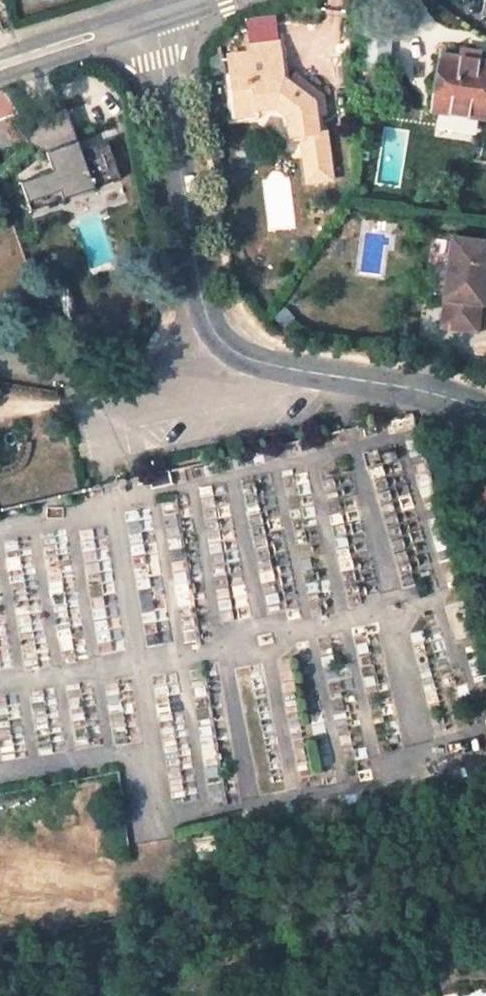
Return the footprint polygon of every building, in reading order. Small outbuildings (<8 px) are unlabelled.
[(289,86),(282,50),(251,56),(254,68),(233,72),(243,126),(265,122),(264,117),(282,114),(295,123),(299,143),(309,141),(325,138),(322,119),(332,117),(329,101),(312,88),(305,97),(293,89),(289,86)] [(481,53),(463,50),(461,58),(480,61),(481,53)] [(435,110),(485,117),(485,62),(480,61),(443,56),(435,110)] [(312,88),(299,79),(293,89),(305,97),(312,88)] [(18,111),(5,89),(0,91),(0,117),(18,111)] [(67,108),(21,122),(27,143),(45,152),(51,171),(18,181),(27,210),(118,182),(107,144),(89,149),(90,154),(82,156),(80,152),(67,108)] [(325,138),(309,141),(319,188),(344,183),(334,136),(325,138)] [(456,242),(448,303),(450,303),(446,331),(481,335),(484,308),(485,308),(485,307),(485,246),(456,242)] [(60,284),(31,293),(42,327),(71,317),(60,284)] [(150,475),(153,487),(173,483),(170,470),(150,475)]
